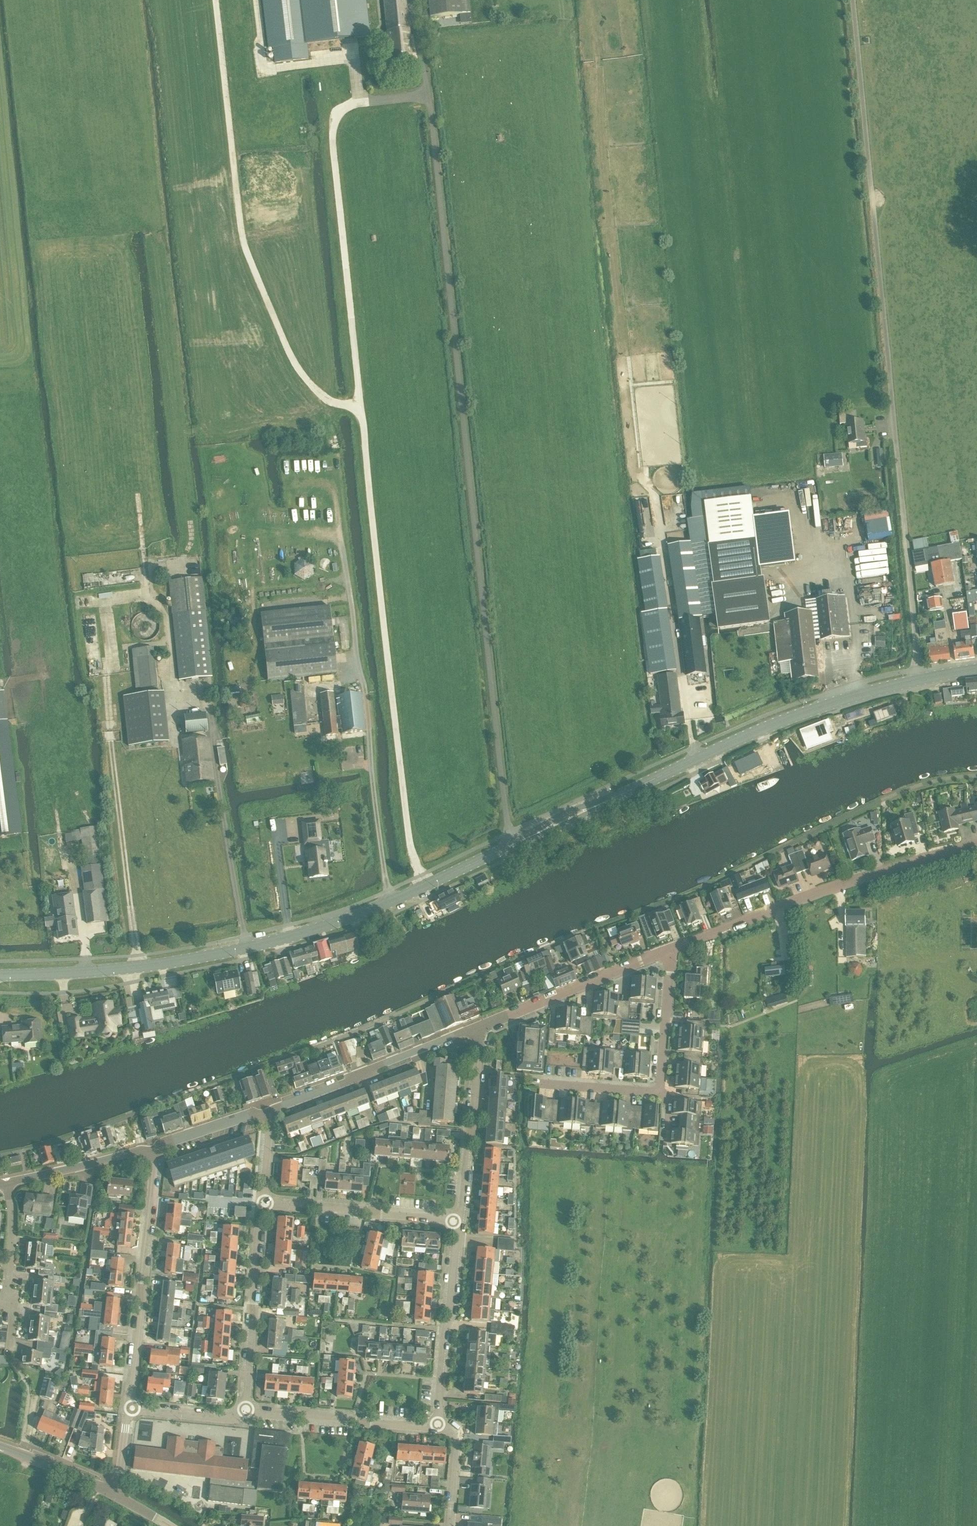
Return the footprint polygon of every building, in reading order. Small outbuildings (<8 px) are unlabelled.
[(269,48),(274,48),(276,63),(309,59),(307,44),(368,36),(364,0),(263,0),(269,48)] [(413,64),(406,0),(383,0),(390,66),(413,64)] [(460,15),(470,14),(469,0),(428,0),(430,19),(460,15)] [(847,427),(849,443),(858,443),(858,448),(867,447),(866,441),(865,441),(863,421),(857,421),(856,411),(839,413),(840,424),(844,424),(845,427),(847,427)] [(825,469),(844,467),(842,454),(824,456),(825,469)] [(693,519),(687,520),(690,542),(702,617),(718,615),(720,629),(769,622),(751,490),(712,495),(702,496),(695,497),(693,497),(692,498),(692,507),(692,516),(693,519)] [(762,569),(785,566),(779,515),(756,518),(762,569)] [(951,545),(938,547),(944,586),(954,584),(950,561),(962,559),(962,558),(961,552),(959,543),(960,542),(958,531),(949,533),(951,545)] [(927,538),(912,541),(914,552),(929,549),(927,538)] [(690,542),(669,545),(680,620),(687,674),(705,671),(699,617),(702,617),(690,542)] [(914,552),(912,552),(915,568),(929,566),(932,565),(936,587),(944,586),(938,547),(929,549),(914,552)] [(661,557),(639,561),(640,571),(646,612),(644,613),(648,645),(653,674),(675,671),(671,642),(660,568),(662,567),(661,557)] [(303,558),(293,563),(293,575),(303,580),(313,575),(313,564),(303,558)] [(179,680),(195,679),(212,677),(202,577),(169,581),(179,680)] [(966,592),(968,604),(969,617),(975,616),(973,603),(972,597),(976,596),(976,591),(972,591),(972,592),(966,592)] [(823,600),(817,600),(821,640),(849,637),(845,597),(833,599),(832,593),(822,594),(823,600)] [(943,609),(942,599),(927,601),(929,611),(943,609)] [(330,606),(260,613),(267,680),(337,673),(330,606)] [(787,623),(777,624),(782,673),(793,672),(794,681),(818,678),(810,612),(786,615),(787,623)] [(955,631),(969,629),(967,613),(953,615),(955,631)] [(937,644),(927,645),(930,664),(951,661),(945,622),(934,624),(937,644)] [(960,632),(962,644),(954,645),(956,661),(975,658),(972,638),(971,631),(960,632)] [(876,637),(876,647),(885,647),(886,638),(876,637)] [(137,690),(153,688),(157,687),(153,647),(132,650),(137,690)] [(681,714),(676,674),(658,677),(662,706),(651,707),(652,714),(660,713),(662,727),(685,724),(684,713),(681,714)] [(966,680),(968,693),(976,692),(976,679),(966,680)] [(945,704),(953,703),(952,697),(965,695),(964,687),(951,688),(943,689),(945,704)] [(294,726),(306,725),(307,725),(303,693),(290,691),(294,726)] [(164,692),(123,696),(128,746),(169,742),(164,692)] [(336,717),(333,692),(320,694),(325,736),(338,734),(336,724),(340,723),(341,734),(365,731),(361,694),(337,696),(339,716),(336,717)] [(21,833),(13,764),(7,720),(3,693),(0,693),(0,836),(21,833)] [(935,704),(943,702),(941,694),(934,695),(935,704)] [(893,706),(879,711),(882,721),(897,716),(893,706)] [(186,734),(208,731),(206,714),(184,716),(186,734)] [(825,721),(799,730),(799,731),(802,740),(805,748),(823,741),(827,740),(825,735),(829,733),(825,721)] [(184,772),(185,773),(186,783),(213,780),(209,738),(192,739),(182,740),(185,767),(183,768),(184,772)] [(220,766),(226,765),(227,765),(224,748),(217,749),(220,766)] [(753,757),(731,768),(738,780),(759,768),(753,757)] [(736,784),(728,767),(714,774),(705,779),(705,780),(700,783),(704,792),(710,788),(711,789),(713,788),(714,790),(729,782),(731,786),(736,784)] [(968,823),(964,804),(961,805),(962,810),(955,812),(954,810),(939,813),(944,833),(959,829),(958,825),(968,823)] [(975,805),(976,807),(969,809),(967,804),(964,804),(968,823),(976,821),(976,804),(975,805)] [(899,846),(914,842),(913,836),(919,834),(913,813),(904,815),(906,821),(893,825),(899,846)] [(318,824),(302,826),(304,845),(312,844),(321,843),(320,842),(318,824)] [(102,855),(98,827),(98,826),(80,829),(80,830),(74,830),(74,833),(65,834),(66,842),(81,840),(85,866),(81,867),(84,891),(83,892),(87,924),(108,921),(100,864),(96,865),(95,856),(102,855)] [(875,841),(871,828),(861,831),(860,829),(844,835),(852,860),(869,855),(865,843),(868,842),(868,843),(875,841)] [(313,851),(305,852),(306,862),(308,862),(309,878),(327,876),(326,864),(327,864),(327,862),(330,861),(328,841),(320,842),(321,843),(312,844),(313,851)] [(801,846),(795,850),(796,853),(803,872),(809,869),(812,876),(813,876),(812,875),(831,868),(826,854),(807,861),(803,850),(803,851),(801,846)] [(793,866),(774,873),(779,888),(798,881),(799,881),(796,874),(803,872),(796,853),(795,853),(794,850),(793,848),(789,850),(787,850),(787,851),(793,866)] [(740,875),(730,880),(734,892),(735,892),(738,901),(770,890),(766,880),(763,882),(757,884),(747,887),(746,882),(745,879),(742,880),(741,877),(740,875)] [(721,916),(726,914),(726,912),(732,910),(728,902),(735,899),(730,886),(721,890),(722,892),(711,896),(719,915),(720,914),(721,916)] [(458,909),(455,904),(460,902),(453,890),(435,899),(436,901),(431,904),(435,913),(441,910),(442,911),(447,908),(450,913),(458,909)] [(78,937),(72,894),(52,896),(55,918),(45,919),(46,927),(56,926),(58,939),(78,937)] [(694,926),(700,924),(699,922),(701,921),(698,913),(704,911),(699,898),(691,901),(691,904),(681,908),(688,926),(692,924),(692,925),(694,924),(694,926)] [(660,939),(666,937),(665,935),(671,933),(668,925),(674,923),(669,910),(660,913),(661,915),(651,919),(658,938),(659,938),(660,939)] [(847,958),(865,958),(865,912),(847,912),(847,958)] [(631,945),(639,942),(635,932),(640,930),(637,923),(616,930),(619,936),(610,939),(613,946),(621,943),(623,947),(630,944),(631,945)] [(333,960),(337,959),(335,955),(359,948),(355,933),(327,941),(332,959),(333,960)] [(579,938),(563,945),(567,954),(583,947),(579,938)] [(332,959),(327,941),(312,945),(313,946),(318,963),(332,959)] [(313,946),(302,949),(305,958),(309,957),(311,965),(314,974),(318,972),(315,964),(316,963),(318,963),(313,946)] [(583,947),(567,954),(570,963),(575,961),(577,966),(583,964),(587,973),(587,975),(604,968),(605,968),(604,966),(600,957),(597,951),(586,955),(583,947)] [(314,974),(311,965),(309,957),(305,958),(302,949),(290,953),(294,970),(306,967),(308,976),(314,974)] [(555,973),(547,951),(542,953),(550,975),(556,988),(575,981),(573,975),(577,974),(574,967),(571,969),(570,967),(555,973)] [(540,954),(531,958),(521,962),(526,974),(545,966),(540,954)] [(606,954),(600,957),(604,966),(610,963),(606,954)] [(292,975),(287,959),(270,964),(264,966),(265,969),(263,969),(264,974),(267,974),(271,987),(277,986),(275,980),(292,975)] [(860,976),(864,970),(860,963),(853,963),(848,970),(852,976),(860,976)] [(548,990),(554,988),(545,967),(540,969),(541,973),(548,990)] [(515,993),(521,990),(511,968),(503,972),(505,978),(497,981),(504,996),(514,992),(515,993)] [(785,968),(765,970),(766,978),(786,975),(785,968)] [(707,986),(708,970),(698,969),(697,976),(686,976),(686,983),(684,984),(683,984),(682,985),(681,986),(681,988),(681,989),(682,990),(683,991),(685,991),(685,992),(685,999),(700,1000),(701,986),(707,986)] [(217,994),(240,989),(237,972),(214,976),(217,994)] [(252,972),(243,974),(247,991),(256,989),(252,972)] [(520,984),(521,984),(526,982),(523,973),(518,975),(520,984)] [(641,1004),(643,979),(631,978),(629,1003),(641,1003),(641,1004)] [(653,1004),(655,980),(643,979),(641,1004),(642,1004),(653,1004)] [(148,1004),(152,1021),(163,1019),(161,1010),(176,1007),(174,1000),(168,1001),(166,991),(143,995),(145,1004),(148,1004)] [(604,1020),(606,995),(594,994),(592,1018),(603,1019),(603,1020),(604,1020)] [(785,994),(771,998),(774,1007),(788,1003),(785,994)] [(446,1029),(463,1022),(456,1003),(453,995),(435,1003),(446,1029)] [(622,1020),(623,1006),(617,1006),(618,996),(606,995),(604,1020),(604,1019),(621,1021),(621,1020),(622,1020)] [(831,1005),(842,1003),(854,1001),(853,995),(830,998),(831,1005)] [(478,1016),(472,999),(463,1002),(462,1001),(456,1003),(463,1022),(478,1016)] [(113,1011),(111,1003),(93,1005),(95,1018),(80,1020),(80,1019),(68,1020),(71,1039),(83,1037),(82,1032),(96,1030),(97,1035),(102,1034),(103,1036),(105,1037),(107,1037),(109,1037),(110,1035),(111,1033),(116,1032),(115,1025),(121,1024),(119,1010),(113,1011)] [(435,1033),(445,1029),(446,1029),(435,1003),(434,1003),(434,1005),(431,1006),(431,1007),(425,1010),(435,1033)] [(137,1006),(144,1038),(153,1035),(154,1033),(152,1021),(148,1004),(145,1004),(137,1006)] [(128,1019),(132,1019),(139,1018),(137,1006),(126,1008),(128,1019)] [(567,1035),(568,1010),(556,1009),(555,1031),(549,1030),(548,1045),(555,1045),(555,1034),(566,1035),(567,1035)] [(584,1036),(585,1022),(580,1021),(580,1011),(568,1010),(567,1035),(584,1036)] [(414,1027),(410,1018),(404,1020),(408,1030),(411,1038),(422,1034),(424,1039),(435,1034),(429,1021),(414,1027)] [(402,1030),(393,1034),(397,1041),(396,1042),(399,1050),(414,1045),(407,1028),(404,1020),(403,1019),(399,1021),(399,1022),(402,1030)] [(628,1021),(622,1020),(621,1020),(621,1021),(621,1028),(639,1029),(640,1022),(628,1021)] [(41,1043),(40,1021),(22,1023),(22,1026),(2,1028),(3,1044),(24,1042),(24,1044),(41,1043)] [(679,1027),(678,1039),(703,1041),(704,1022),(688,1021),(688,1028),(679,1027)] [(538,1028),(538,1022),(529,1026),(529,1027),(520,1027),(520,1033),(519,1033),(517,1061),(518,1061),(517,1071),(537,1072),(537,1067),(543,1067),(545,1028),(538,1028)] [(591,1036),(592,1022),(585,1022),(584,1036),(591,1036)] [(385,1047),(393,1044),(386,1027),(379,1030),(385,1047)] [(639,1036),(639,1035),(639,1029),(621,1028),(620,1035),(639,1036)] [(374,1044),(367,1046),(373,1061),(386,1056),(386,1055),(381,1042),(383,1041),(379,1031),(370,1034),(374,1044)] [(352,1039),(344,1042),(346,1048),(348,1054),(349,1056),(355,1054),(355,1051),(355,1048),(355,1047),(357,1038),(352,1039)] [(678,1039),(677,1051),(686,1052),(686,1058),(701,1060),(703,1041),(678,1039)] [(344,1042),(338,1045),(340,1050),(346,1048),(344,1042)] [(601,1050),(583,1048),(582,1063),(588,1063),(588,1073),(600,1074),(602,1049),(601,1049),(601,1050)] [(618,1065),(619,1051),(602,1050),(602,1049),(600,1074),(611,1075),(612,1065),(618,1065)] [(637,1052),(619,1051),(618,1065),(624,1066),(623,1076),(636,1077),(637,1052)] [(648,1078),(649,1053),(638,1052),(637,1052),(636,1077),(648,1078)] [(307,1067),(308,1067),(306,1061),(301,1063),(299,1057),(276,1065),(279,1074),(280,1077),(288,1074),(287,1071),(291,1070),(293,1077),(294,1077),(294,1078),(308,1074),(309,1073),(307,1067)] [(333,1076),(343,1072),(338,1057),(327,1060),(333,1076)] [(676,1064),(675,1076),(700,1078),(701,1060),(686,1058),(685,1065),(676,1064)] [(322,1080),(333,1076),(327,1060),(317,1064),(322,1080)] [(447,1061),(447,1060),(445,1060),(445,1061),(434,1060),(433,1068),(438,1068),(434,1122),(453,1124),(457,1068),(453,1068),(454,1062),(447,1061)] [(12,1064),(12,1073),(24,1072),(23,1063),(12,1064)] [(311,1083),(322,1080),(317,1064),(308,1067),(307,1067),(309,1073),(308,1074),(311,1083)] [(416,1070),(404,1075),(410,1089),(411,1092),(416,1091),(414,1087),(421,1084),(416,1070)] [(271,1096),(263,1071),(252,1075),(253,1078),(259,1096),(261,1095),(263,1099),(271,1096)] [(311,1083),(308,1074),(294,1078),(294,1077),(293,1077),(294,1079),(292,1080),(295,1089),(311,1083)] [(269,1088),(274,1086),(271,1075),(265,1077),(269,1088)] [(398,1093),(410,1089),(404,1075),(393,1080),(398,1093)] [(507,1088),(508,1076),(494,1075),(494,1079),(490,1079),(490,1090),(513,1092),(513,1089),(509,1088),(507,1088)] [(675,1076),(674,1088),(683,1089),(683,1096),(698,1097),(699,1090),(705,1091),(706,1079),(700,1078),(675,1076)] [(259,1096),(253,1078),(239,1083),(246,1105),(260,1100),(263,1099),(261,1095),(259,1096)] [(386,1098),(398,1093),(393,1080),(381,1084),(386,1098)] [(374,1102),(386,1098),(381,1084),(369,1088),(374,1102)] [(213,1102),(219,1100),(216,1088),(209,1090),(211,1097),(213,1102)] [(508,1095),(513,1095),(513,1092),(490,1090),(489,1101),(506,1102),(506,1095),(508,1095)] [(357,1109),(369,1104),(364,1091),(352,1095),(357,1109)] [(345,1113),(357,1109),(352,1095),(340,1100),(345,1113)] [(545,1102),(542,1102),(543,1098),(531,1098),(530,1107),(529,1107),(527,1123),(537,1124),(537,1122),(551,1123),(552,1101),(546,1100),(545,1102)] [(334,1118),(345,1113),(340,1100),(329,1104),(334,1118)] [(572,1124),(573,1101),(562,1100),(562,1103),(559,1103),(559,1101),(552,1101),(551,1123),(554,1123),(554,1125),(562,1126),(563,1124),(572,1124)] [(177,1105),(182,1117),(189,1115),(188,1111),(184,1101),(177,1105)] [(512,1113),(512,1111),(507,1109),(505,1109),(506,1102),(489,1101),(488,1112),(512,1113)] [(587,1105),(584,1105),(585,1102),(573,1101),(572,1124),(581,1125),(581,1127),(589,1128),(589,1126),(593,1126),(594,1104),(587,1104),(587,1105)] [(699,1125),(700,1103),(673,1101),(672,1114),(680,1115),(680,1117),(682,1118),(682,1123),(699,1125)] [(614,1128),(615,1104),(604,1103),(604,1106),(601,1106),(601,1105),(594,1104),(593,1126),(596,1126),(596,1128),(604,1129),(604,1127),(614,1128)] [(322,1122),(334,1118),(329,1104),(317,1109),(322,1122)] [(629,1108),(626,1108),(626,1105),(615,1104),(614,1128),(623,1128),(622,1130),(631,1131),(631,1129),(635,1129),(636,1107),(629,1107),(629,1108)] [(210,1109),(207,1107),(207,1105),(188,1111),(189,1115),(192,1125),(211,1118),(210,1116),(211,1113),(210,1109)] [(657,1116),(658,1107),(646,1106),(646,1109),(643,1109),(643,1108),(636,1107),(635,1129),(648,1130),(648,1132),(657,1133),(659,1116),(657,1116)] [(394,1119),(400,1117),(400,1116),(397,1108),(391,1111),(394,1119)] [(311,1126),(322,1122),(317,1109),(306,1113),(311,1126)] [(389,1121),(394,1119),(391,1111),(386,1113),(389,1121)] [(507,1117),(511,1116),(512,1113),(488,1112),(487,1122),(504,1124),(505,1117),(507,1117)] [(299,1131),(311,1126),(306,1113),(294,1117),(299,1131)] [(165,1134),(182,1128),(178,1114),(160,1120),(165,1134)] [(377,1116),(380,1123),(385,1121),(383,1114),(377,1116)] [(287,1135),(299,1131),(294,1117),(282,1122),(287,1135)] [(141,1121),(144,1129),(146,1137),(156,1134),(151,1118),(149,1118),(141,1121)] [(364,1128),(370,1126),(367,1118),(361,1120),(364,1128)] [(359,1130),(364,1128),(361,1120),(356,1122),(359,1130)] [(138,1122),(114,1129),(119,1145),(130,1142),(130,1145),(143,1141),(138,1122)] [(510,1135),(510,1132),(506,1131),(504,1131),(504,1124),(487,1122),(486,1133),(510,1135)] [(697,1146),(699,1125),(682,1123),(681,1129),(679,1129),(679,1131),(671,1131),(670,1144),(676,1144),(676,1146),(687,1147),(687,1145),(697,1146)] [(341,1137),(347,1135),(344,1127),(338,1129),(341,1137)] [(411,1159),(412,1145),(406,1144),(407,1128),(401,1127),(400,1134),(401,1134),(400,1137),(399,1158),(411,1159)] [(703,1127),(702,1135),(712,1136),(712,1128),(703,1127)] [(336,1139),(341,1137),(338,1129),(333,1131),(336,1139)] [(435,1161),(436,1147),(430,1146),(431,1130),(425,1129),(424,1136),(425,1136),(424,1146),(423,1160),(435,1161)] [(114,1146),(109,1130),(102,1132),(102,1131),(96,1133),(101,1149),(101,1151),(106,1149),(106,1148),(114,1146)] [(450,1138),(450,1132),(450,1131),(437,1130),(436,1137),(437,1137),(436,1147),(435,1161),(447,1162),(449,1148),(441,1147),(442,1137),(450,1138)] [(96,1150),(101,1149),(96,1133),(90,1135),(83,1137),(80,1137),(79,1140),(80,1143),(81,1143),(82,1147),(84,1147),(86,1154),(89,1153),(90,1153),(93,1153),(94,1151),(96,1150)] [(505,1138),(510,1138),(510,1135),(486,1133),(486,1144),(503,1145),(503,1138),(505,1138)] [(318,1146),(323,1144),(320,1135),(315,1138),(318,1146)] [(388,1143),(387,1157),(399,1158),(400,1137),(388,1136),(388,1143)] [(248,1138),(238,1141),(244,1160),(254,1156),(252,1151),(254,1150),(252,1142),(249,1143),(248,1138)] [(313,1148),(318,1146),(315,1138),(310,1140),(313,1148)] [(356,1140),(355,1148),(364,1149),(365,1141),(356,1140)] [(238,1141),(230,1143),(238,1167),(246,1164),(244,1160),(238,1141)] [(301,1152),(307,1150),(303,1142),(298,1144),(301,1152)] [(387,1157),(388,1143),(376,1142),(375,1156),(387,1157)] [(230,1143),(223,1146),(231,1169),(238,1167),(230,1143)] [(423,1160),(424,1146),(412,1145),(411,1159),(423,1160)] [(223,1146),(215,1148),(223,1172),(231,1169),(223,1146)] [(50,1147),(38,1150),(42,1165),(54,1162),(50,1147)] [(215,1148),(208,1151),(215,1174),(223,1172),(215,1148)] [(499,1163),(500,1151),(485,1150),(484,1162),(499,1163)] [(208,1151),(200,1154),(208,1177),(215,1174),(208,1151)] [(200,1154),(192,1156),(200,1179),(208,1177),(200,1154)] [(20,1156),(10,1158),(11,1164),(21,1162),(20,1156)] [(192,1156),(185,1159),(193,1182),(200,1179),(192,1156)] [(318,1167),(319,1160),(304,1158),(303,1166),(318,1167)] [(185,1159),(177,1161),(185,1184),(193,1182),(185,1159)] [(325,1176),(326,1161),(319,1160),(318,1175),(325,1176)] [(349,1192),(350,1178),(344,1177),(346,1161),(339,1160),(339,1164),(338,1177),(337,1191),(349,1192)] [(169,1170),(166,1171),(169,1178),(171,1178),(174,1188),(185,1184),(177,1161),(167,1165),(169,1170)] [(296,1175),(297,1163),(283,1162),(282,1174),(296,1175)] [(498,1175),(499,1163),(484,1162),(483,1174),(498,1175)] [(369,1177),(370,1164),(363,1164),(363,1171),(351,1170),(350,1178),(349,1192),(361,1193),(363,1177),(369,1177)] [(326,1176),(325,1190),(337,1191),(338,1177),(332,1176),(332,1173),(326,1172),(326,1176)] [(295,1188),(296,1175),(282,1174),(281,1187),(295,1188)] [(497,1187),(498,1175),(483,1174),(482,1186),(497,1187)] [(318,1177),(309,1176),(302,1176),(302,1182),(310,1183),(309,1189),(317,1190),(318,1177)] [(131,1198),(132,1183),(109,1180),(107,1195),(109,1195),(109,1197),(116,1198),(116,1196),(131,1198)] [(90,1205),(92,1187),(82,1185),(80,1197),(71,1196),(68,1217),(85,1220),(87,1205),(90,1205)] [(496,1199),(497,1187),(482,1186),(481,1198),(496,1199)] [(45,1198),(27,1196),(24,1211),(50,1215),(52,1198),(45,1197),(45,1198)] [(495,1211),(496,1199),(481,1198),(480,1210),(495,1211)] [(168,1204),(166,1219),(180,1220),(180,1221),(185,1221),(188,1221),(188,1222),(191,1222),(191,1221),(192,1215),(186,1214),(186,1216),(185,1216),(180,1215),(182,1206),(168,1204)] [(134,1215),(135,1208),(120,1206),(119,1213),(134,1215)] [(234,1218),(244,1218),(245,1219),(246,1210),(246,1209),(235,1208),(234,1218)] [(494,1223),(495,1211),(480,1210),(479,1222),(494,1223)] [(110,1229),(107,1229),(106,1232),(105,1232),(104,1236),(110,1236),(111,1233),(131,1235),(133,1222),(134,1216),(118,1214),(117,1221),(120,1221),(120,1225),(117,1224),(110,1229)] [(292,1232),(293,1219),(278,1218),(277,1231),(292,1232)] [(166,1219),(164,1232),(178,1234),(179,1226),(185,1227),(191,1227),(191,1222),(188,1222),(188,1221),(185,1221),(180,1221),(180,1220),(166,1219)] [(493,1235),(494,1223),(479,1222),(478,1234),(493,1235)] [(239,1240),(240,1228),(224,1227),(223,1239),(239,1240)] [(304,1239),(304,1234),(305,1227),(298,1227),(297,1238),(304,1239)] [(106,1232),(107,1229),(100,1228),(100,1232),(93,1231),(91,1243),(91,1250),(103,1252),(104,1245),(98,1244),(99,1235),(104,1236),(105,1232),(106,1232)] [(291,1244),(291,1238),(292,1232),(277,1231),(276,1243),(291,1244)] [(216,1245),(217,1233),(210,1232),(209,1244),(216,1245)] [(401,1247),(401,1252),(413,1253),(414,1248),(415,1234),(403,1232),(401,1247)] [(130,1249),(131,1235),(111,1233),(110,1236),(118,1237),(117,1248),(130,1249)] [(381,1248),(384,1237),(370,1233),(367,1245),(381,1248)] [(202,1243),(203,1236),(189,1234),(188,1241),(202,1243)] [(426,1249),(427,1235),(415,1234),(414,1248),(426,1249)] [(427,1235),(426,1249),(425,1254),(438,1255),(440,1236),(427,1235)] [(28,1244),(27,1256),(46,1258),(47,1246),(54,1247),(55,1241),(50,1240),(43,1239),(42,1239),(41,1245),(28,1244)] [(238,1252),(239,1240),(223,1239),(222,1251),(238,1252)] [(201,1250),(202,1243),(188,1241),(187,1248),(201,1250)] [(302,1257),(303,1251),(290,1250),(291,1244),(276,1243),(275,1254),(302,1257)] [(183,1261),(185,1247),(180,1246),(168,1245),(166,1259),(183,1261)] [(379,1260),(381,1248),(367,1245),(364,1256),(379,1260)] [(478,1249),(476,1261),(493,1262),(499,1263),(500,1251),(497,1250),(478,1249)] [(106,1260),(106,1253),(103,1253),(103,1252),(91,1250),(90,1258),(106,1260)] [(237,1264),(238,1252),(222,1251),(221,1263),(237,1264)] [(309,1263),(310,1257),(302,1257),(275,1254),(274,1267),(289,1268),(289,1262),(302,1263),(309,1263)] [(27,1256),(25,1268),(39,1269),(38,1275),(48,1276),(53,1277),(54,1270),(54,1266),(53,1264),(45,1263),(46,1258),(27,1256)] [(376,1272),(379,1260),(364,1256),(361,1268),(376,1272)] [(123,1274),(124,1260),(112,1259),(110,1273),(123,1274)] [(182,1275),(184,1261),(183,1261),(166,1259),(164,1274),(177,1275),(177,1274),(182,1275)] [(476,1261),(475,1273),(492,1274),(498,1275),(499,1263),(493,1262),(476,1261)] [(221,1263),(215,1262),(215,1263),(214,1263),(214,1268),(220,1269),(220,1275),(236,1276),(237,1264),(221,1263)] [(123,1274),(110,1273),(105,1272),(104,1276),(104,1280),(109,1281),(108,1287),(121,1288),(123,1274)] [(432,1286),(433,1274),(418,1273),(417,1285),(432,1286)] [(475,1273),(474,1285),(491,1286),(497,1287),(498,1275),(492,1274),(475,1273)] [(198,1283),(199,1276),(183,1274),(183,1281),(188,1282),(189,1282),(194,1282),(198,1283)] [(235,1288),(236,1276),(220,1275),(219,1281),(206,1280),(206,1286),(213,1286),(219,1287),(235,1288)] [(325,1291),(326,1276),(314,1275),(312,1290),(325,1291)] [(34,1281),(33,1292),(52,1294),(53,1283),(60,1284),(61,1277),(53,1277),(48,1276),(48,1282),(34,1281)] [(310,1284),(311,1277),(295,1276),(295,1283),(310,1284)] [(337,1292),(338,1277),(326,1276),(325,1291),(337,1292)] [(349,1293),(350,1278),(338,1277),(337,1292),(349,1293)] [(361,1294),(362,1279),(350,1278),(349,1293),(361,1294)] [(272,1294),(285,1296),(286,1289),(288,1289),(288,1285),(286,1285),(287,1281),(273,1280),(272,1294)] [(182,1292),(182,1285),(175,1284),(176,1283),(163,1282),(162,1297),(174,1298),(175,1291),(182,1292)] [(91,1283),(90,1290),(92,1291),(105,1292),(106,1285),(91,1283)] [(431,1298),(432,1286),(417,1285),(416,1297),(431,1298)] [(474,1285),(473,1297),(495,1299),(498,1299),(499,1299),(499,1293),(490,1292),(491,1286),(474,1285)] [(234,1300),(235,1288),(219,1287),(218,1299),(234,1300)] [(33,1292),(32,1305),(45,1306),(45,1312),(57,1313),(65,1313),(65,1309),(58,1306),(51,1305),(52,1294),(33,1292)] [(284,1310),(285,1296),(272,1294),(270,1309),(284,1310)] [(68,1296),(67,1306),(75,1307),(76,1297),(68,1296)] [(172,1313),(174,1298),(162,1297),(160,1312),(172,1313)] [(403,1308),(410,1309),(415,1309),(430,1310),(431,1298),(416,1297),(416,1303),(410,1303),(395,1302),(395,1307),(403,1308)] [(473,1297),(472,1309),(489,1310),(494,1311),(495,1299),(473,1297)] [(94,1302),(93,1311),(105,1313),(118,1314),(119,1300),(107,1299),(106,1304),(94,1302)] [(430,1310),(415,1309),(414,1321),(429,1323),(430,1310)] [(472,1309),(471,1321),(488,1322),(490,1323),(490,1321),(494,1320),(495,1311),(494,1311),(489,1310),(472,1309)] [(79,1310),(78,1318),(79,1318),(80,1318),(83,1318),(83,1317),(100,1319),(99,1332),(112,1333),(112,1327),(116,1328),(116,1326),(118,1327),(119,1326),(119,1322),(118,1321),(117,1321),(118,1314),(105,1313),(93,1311),(83,1310),(81,1310),(79,1310)] [(30,1316),(29,1328),(48,1330),(50,1319),(56,1319),(57,1313),(45,1312),(44,1318),(30,1316)] [(178,1314),(172,1314),(172,1313),(160,1312),(158,1327),(170,1328),(171,1321),(178,1322),(178,1319),(184,1320),(185,1315),(178,1314)] [(230,1325),(231,1313),(216,1312),(215,1324),(230,1325)] [(270,1320),(268,1335),(282,1336),(282,1334),(283,1329),(285,1329),(285,1323),(283,1323),(283,1321),(270,1320)] [(210,1324),(203,1323),(198,1323),(197,1328),(203,1328),(203,1329),(209,1329),(215,1329),(214,1336),(229,1337),(230,1325),(215,1324),(210,1323),(210,1324)] [(491,1323),(491,1329),(507,1330),(507,1331),(513,1332),(514,1326),(507,1326),(507,1324),(491,1323)] [(176,1343),(176,1336),(169,1335),(170,1328),(158,1327),(156,1342),(168,1343),(168,1342),(176,1343)] [(29,1328),(28,1340),(41,1342),(41,1348),(52,1349),(53,1349),(54,1343),(54,1338),(48,1338),(48,1330),(29,1328)] [(507,1330),(491,1329),(490,1335),(469,1333),(468,1345),(486,1347),(496,1348),(497,1335),(513,1337),(513,1332),(507,1331),(507,1330)] [(66,1350),(67,1350),(71,1333),(65,1332),(63,1332),(59,1349),(66,1350)] [(268,1335),(267,1349),(281,1351),(282,1342),(306,1344),(307,1338),(304,1338),(303,1338),(288,1336),(282,1336),(268,1335)] [(228,1349),(229,1337),(214,1336),(214,1342),(195,1340),(194,1346),(228,1349)] [(76,1344),(75,1349),(94,1352),(113,1354),(115,1340),(99,1338),(99,1343),(99,1344),(94,1344),(94,1346),(76,1344)] [(377,1360),(378,1345),(367,1344),(368,1338),(359,1338),(357,1352),(365,1353),(365,1359),(377,1360)] [(389,1361),(391,1346),(385,1346),(385,1340),(379,1339),(378,1345),(377,1360),(389,1361)] [(414,1363),(415,1348),(408,1348),(408,1342),(403,1341),(403,1347),(401,1362),(414,1363)] [(426,1364),(427,1349),(420,1349),(421,1345),(415,1344),(415,1348),(414,1363),(426,1364)] [(486,1347),(468,1345),(467,1357),(485,1359),(485,1360),(490,1360),(490,1355),(489,1353),(489,1347),(486,1347)] [(227,1362),(228,1349),(194,1346),(193,1363),(198,1364),(199,1356),(200,1356),(200,1353),(213,1354),(212,1360),(227,1362)] [(401,1362),(403,1347),(391,1346),(389,1361),(401,1362)] [(23,1352),(21,1364),(41,1366),(41,1359),(49,1360),(51,1359),(51,1353),(52,1349),(41,1348),(37,1347),(36,1352),(36,1353),(23,1352)] [(151,1351),(150,1364),(166,1366),(166,1365),(178,1366),(180,1354),(180,1350),(166,1348),(165,1353),(151,1351)] [(60,1354),(59,1361),(64,1362),(66,1350),(59,1349),(53,1349),(52,1349),(51,1353),(60,1354)] [(75,1351),(75,1353),(82,1353),(87,1354),(93,1355),(92,1365),(91,1372),(97,1372),(98,1366),(99,1366),(112,1367),(113,1354),(94,1352),(75,1349),(75,1351)] [(484,1371),(485,1360),(485,1359),(467,1357),(466,1369),(484,1371)] [(353,1374),(354,1362),(340,1361),(339,1373),(353,1374)] [(203,1374),(204,1366),(191,1365),(190,1372),(203,1374)] [(489,1383),(489,1377),(484,1377),(484,1371),(466,1369),(465,1381),(483,1383),(489,1383)] [(83,1371),(82,1378),(97,1380),(97,1372),(91,1372),(83,1371)] [(265,1377),(264,1391),(276,1392),(277,1378),(278,1372),(272,1372),(271,1377),(265,1377)] [(148,1379),(147,1393),(156,1394),(162,1395),(162,1394),(163,1387),(170,1388),(171,1375),(152,1373),(151,1380),(148,1379)] [(352,1386),(353,1374),(339,1373),(338,1385),(352,1386)] [(224,1388),(226,1375),(209,1374),(208,1387),(224,1388)] [(78,1386),(76,1376),(69,1377),(71,1386),(78,1386)] [(102,1379),(98,1378),(97,1382),(95,1382),(94,1392),(100,1392),(113,1394),(114,1380),(102,1379)] [(277,1378),(276,1392),(288,1393),(289,1379),(277,1378)] [(44,1379),(40,1397),(49,1399),(51,1400),(55,1384),(56,1382),(44,1379)] [(289,1379),(288,1393),(300,1394),(301,1380),(289,1379)] [(301,1380),(300,1394),(313,1395),(314,1381),(301,1380)] [(482,1395),(483,1383),(465,1381),(463,1393),(482,1395)] [(185,1387),(185,1385),(180,1384),(179,1387),(174,1386),(173,1395),(184,1396),(185,1387)] [(195,1397),(196,1385),(189,1384),(188,1397),(195,1397)] [(351,1398),(352,1386),(338,1385),(336,1397),(351,1398)] [(83,1394),(84,1387),(78,1386),(71,1386),(72,1389),(74,1393),(83,1394)] [(223,1401),(224,1388),(208,1387),(206,1403),(215,1404),(216,1400),(223,1401)] [(111,1408),(113,1394),(100,1392),(99,1406),(111,1408)] [(67,1402),(70,1396),(63,1393),(61,1397),(64,1399),(63,1400),(67,1402)] [(65,1406),(67,1402),(63,1400),(64,1399),(61,1397),(58,1403),(65,1406)] [(80,1403),(79,1410),(81,1410),(93,1411),(94,1412),(95,1405),(80,1403)] [(477,1408),(476,1421),(497,1423),(498,1411),(507,1412),(513,1412),(514,1406),(513,1406),(508,1405),(484,1403),(484,1409),(477,1408)] [(75,1409),(68,1427),(74,1429),(80,1411),(75,1409)] [(37,1430),(50,1435),(57,1418),(58,1416),(45,1410),(37,1430)] [(80,1411),(74,1429),(80,1431),(85,1420),(95,1420),(96,1413),(93,1412),(93,1411),(81,1410),(81,1411),(80,1411)] [(57,1418),(50,1435),(63,1440),(67,1428),(62,1426),(64,1421),(60,1419),(57,1418)] [(476,1421),(475,1435),(491,1436),(493,1436),(496,1436),(497,1429),(497,1423),(476,1421)] [(82,1433),(78,1447),(89,1450),(89,1452),(101,1454),(101,1453),(103,1453),(104,1452),(104,1448),(103,1447),(102,1447),(103,1436),(102,1436),(103,1429),(92,1427),(91,1436),(82,1433)] [(288,1451),(290,1434),(266,1431),(255,1429),(250,1469),(259,1470),(258,1483),(257,1490),(282,1493),(287,1450),(288,1451)] [(493,1436),(493,1442),(510,1444),(511,1437),(496,1436),(493,1436)] [(257,1491),(257,1490),(258,1483),(250,1482),(245,1482),(247,1461),(222,1458),(223,1448),(214,1447),(214,1443),(199,1442),(199,1443),(184,1441),(184,1440),(169,1438),(167,1451),(136,1448),(133,1470),(210,1479),(208,1501),(255,1507),(257,1491)] [(474,1446),(473,1468),(475,1468),(474,1475),(489,1476),(489,1468),(487,1468),(489,1447),(493,1447),(493,1442),(483,1441),(482,1446),(474,1446)] [(371,1458),(374,1446),(360,1443),(357,1455),(371,1458)] [(408,1462),(410,1447),(397,1446),(396,1461),(408,1462)] [(420,1463),(422,1448),(410,1447),(408,1462),(420,1463)] [(432,1464),(434,1449),(422,1448),(420,1463),(432,1464)] [(445,1465),(446,1450),(434,1449),(432,1464),(445,1465)] [(368,1470),(371,1458),(357,1455),(354,1467),(368,1470)] [(372,1476),(373,1471),(368,1470),(354,1467),(351,1479),(365,1482),(367,1475),(372,1476)] [(417,1485),(418,1476),(413,1476),(414,1468),(408,1468),(407,1475),(406,1484),(417,1485)] [(439,1483),(439,1477),(437,1476),(438,1470),(432,1470),(431,1476),(431,1482),(439,1483)] [(389,1484),(391,1476),(385,1474),(382,1483),(384,1484),(389,1484)] [(471,1486),(469,1507),(484,1509),(489,1509),(490,1494),(486,1494),(486,1487),(490,1488),(490,1480),(478,1479),(477,1486),(471,1486)] [(309,1500),(310,1485),(298,1484),(297,1499),(309,1500)] [(389,1484),(384,1484),(383,1490),(390,1490),(390,1491),(404,1493),(405,1486),(392,1485),(389,1485),(389,1484)] [(315,1500),(321,1501),(322,1486),(310,1485),(309,1500),(315,1500)] [(334,1487),(322,1486),(321,1501),(327,1501),(333,1502),(334,1487)] [(346,1503),(347,1488),(334,1487),(333,1502),(333,1508),(332,1514),(338,1515),(339,1502),(346,1503)] [(428,1514),(430,1497),(403,1494),(401,1511),(428,1514)] [(263,1518),(242,1516),(241,1525),(262,1525),(263,1518)] [(381,1517),(381,1523),(388,1524),(401,1525),(402,1519),(389,1518),(381,1517)]
